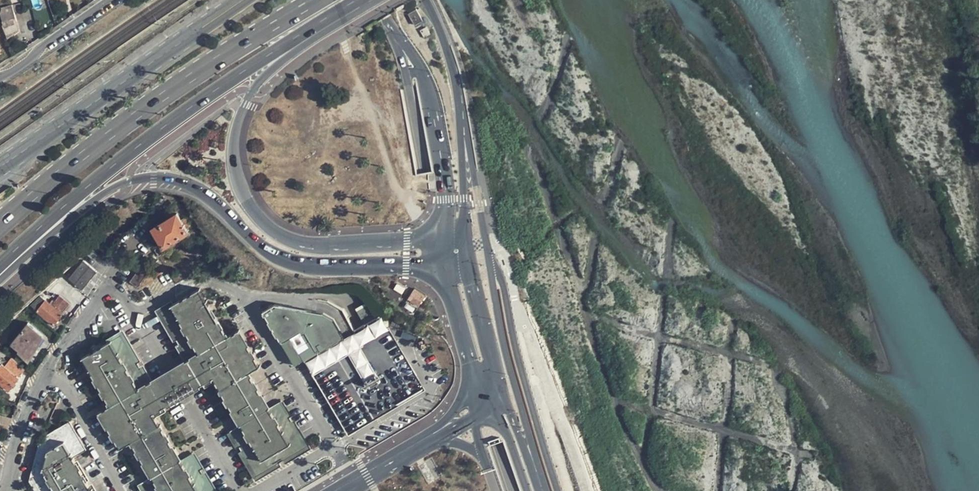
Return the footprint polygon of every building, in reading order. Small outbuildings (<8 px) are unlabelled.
[(19,30),(16,21),(3,25),(7,38),(19,30)] [(163,246),(187,230),(176,212),(151,227),(163,246)] [(157,247),(154,249),(168,270),(173,267),(166,256),(163,258),(157,247)] [(82,260),(67,277),(81,289),(96,271),(82,260)] [(271,408),(252,374),(264,367),(242,331),(231,337),(202,287),(158,312),(188,363),(202,389),(216,382),(241,425),(271,408)] [(60,298),(56,303),(65,311),(69,306),(60,298)] [(56,303),(52,300),(50,303),(46,299),(36,311),(54,325),(65,311),(56,303)] [(278,305),(264,314),(296,369),(309,364),(353,437),(429,391),(384,317),(357,334),(350,322),(341,327),(338,321),(326,315),(278,305)] [(28,357),(34,350),(32,348),(42,334),(27,323),(11,344),(28,357)] [(101,415),(135,470),(143,484),(185,460),(156,412),(142,389),(114,342),(84,360),(112,408),(101,415)] [(11,357),(4,365),(1,362),(0,364),(0,381),(10,389),(20,377),(19,376),(25,368),(11,357)] [(142,389),(156,412),(185,397),(202,389),(188,363),(170,373),(142,389)] [(284,401),(271,408),(241,425),(228,433),(256,482),(312,450),(284,401)] [(74,458),(86,451),(70,424),(43,440),(31,482),(36,490),(94,490),(74,458)] [(185,460),(143,484),(140,486),(143,490),(218,490),(197,454),(185,460)]
